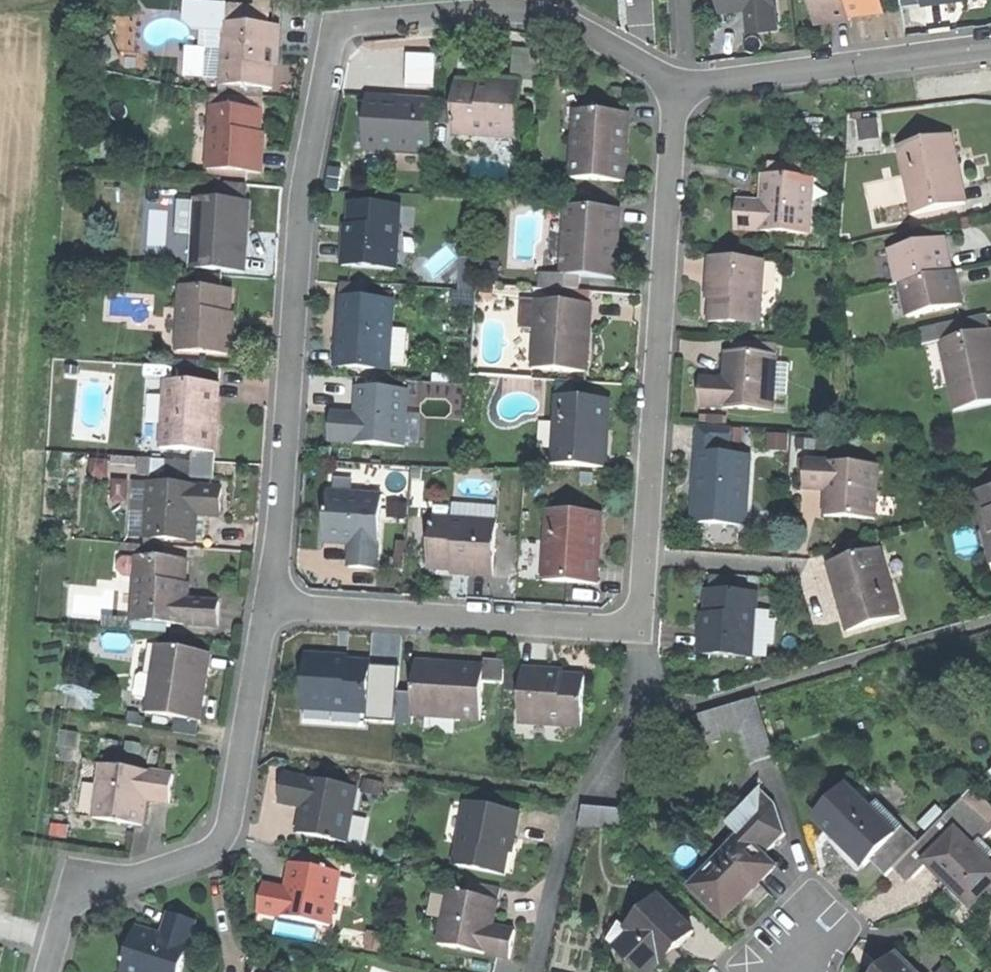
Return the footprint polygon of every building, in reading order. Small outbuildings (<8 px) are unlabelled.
[(721,9),(748,6),(748,11),(751,34),(779,31),(776,0),(720,0),(721,9)] [(817,22),(838,19),(839,23),(851,22),(851,19),(849,0),(814,0),(817,22)] [(851,19),(867,17),(866,12),(886,10),(884,0),(849,0),(851,19)] [(925,9),(950,6),(949,0),(924,0),(925,9)] [(736,13),(748,11),(748,6),(721,9),(722,14),(736,13)] [(228,21),(224,86),(266,88),(274,88),(275,67),(276,50),(282,51),(284,24),(228,21)] [(519,85),(494,84),(494,88),(479,87),(456,86),(454,137),(517,140),(519,85)] [(224,86),(224,98),(266,101),(266,88),(224,86)] [(215,98),(215,108),(265,111),(266,101),(224,98),(215,98)] [(397,101),(367,99),(364,152),(433,156),(435,109),(396,107),(397,101)] [(412,101),(397,101),(396,107),(435,109),(436,103),(412,101)] [(194,170),(211,171),(215,108),(197,107),(194,170)] [(265,111),(215,108),(211,171),(212,171),(249,173),(265,174),(266,149),(263,149),(264,134),(265,111)] [(571,181),(626,183),(628,155),(622,155),(624,114),(575,111),(571,181)] [(899,148),(914,216),(961,206),(953,167),(958,166),(952,136),(899,148)] [(962,183),(958,166),(953,167),(961,206),(967,204),(962,183)] [(737,232),(809,235),(812,180),(768,178),(767,203),(761,203),(739,202),(737,232)] [(222,185),(221,195),(228,195),(228,202),(248,203),(249,186),(222,185)] [(221,201),(198,200),(195,269),(242,271),(244,233),(249,233),(249,224),(250,203),(248,203),(228,202),(221,201)] [(400,208),(351,206),(350,228),(349,243),(344,243),(343,269),(398,271),(400,208)] [(615,210),(566,208),(562,277),(580,278),(617,279),(618,251),(613,251),(615,210)] [(945,240),(940,241),(943,258),(948,257),(946,248),(945,240)] [(896,287),(901,286),(952,275),(948,257),(943,258),(940,241),(888,251),(896,287)] [(764,264),(709,262),(708,287),(712,287),(711,302),(710,323),(762,326),(764,264)] [(952,275),(901,286),(907,319),(958,308),(954,291),(959,290),(955,274),(952,275)] [(204,276),(204,289),(224,290),(225,277),(204,276)] [(542,291),(553,292),(554,276),(542,276),(542,291)] [(580,293),(580,278),(562,277),(554,276),(553,292),(580,293)] [(343,286),(342,301),(370,302),(370,287),(343,286)] [(204,289),(182,288),(180,351),(235,353),(236,329),(232,328),(233,313),(234,290),(224,290),(204,289)] [(960,297),(959,290),(954,291),(958,308),(962,307),(960,297)] [(483,300),(492,300),(492,291),(483,291),(483,300)] [(377,293),(377,302),(391,303),(391,294),(377,293)] [(344,365),(337,365),(337,369),(348,369),(388,371),(392,371),(395,303),(391,303),(377,302),(370,302),(342,301),(339,301),(338,330),(345,330),(344,365)] [(585,305),(536,303),(534,371),(587,374),(589,344),(583,344),(585,305)] [(977,319),(981,336),(989,334),(990,334),(990,327),(989,317),(977,319)] [(939,327),(942,344),(981,336),(977,319),(939,327)] [(990,404),(990,343),(989,334),(981,336),(942,344),(956,411),(990,404)] [(733,343),(733,354),(776,356),(777,344),(733,343)] [(700,409),(774,412),(776,356),(733,354),(732,354),(731,381),(725,381),(701,380),(700,409)] [(194,452),(216,453),(218,423),(211,423),(213,384),(165,381),(161,451),(194,452)] [(477,398),(487,398),(488,383),(477,382),(477,398)] [(220,384),(213,384),(211,423),(218,423),(219,407),(220,384)] [(558,387),(557,398),(575,399),(576,388),(558,387)] [(332,442),(405,447),(409,394),(364,391),(362,417),(356,417),(334,415),(332,442)] [(575,399),(557,398),(554,467),(601,469),(603,430),(609,430),(610,401),(575,399)] [(708,418),(708,429),(723,429),(724,419),(708,418)] [(697,445),(701,445),(720,446),(731,446),(732,430),(723,429),(708,429),(698,428),(697,445)] [(701,445),(701,457),(719,458),(720,446),(701,445)] [(216,463),(216,453),(194,452),(193,462),(216,463)] [(699,527),(747,529),(750,459),(719,458),(701,457),(696,457),(695,487),(700,487),(699,527)] [(215,481),(216,463),(193,462),(192,480),(215,481)] [(878,466),(805,462),(803,491),(827,492),(832,492),(830,519),(846,520),(875,522),(878,466)] [(512,478),(511,495),(518,496),(519,478),(512,478)] [(131,539),(148,540),(150,484),(134,483),(131,539)] [(150,484),(148,540),(192,543),(194,516),(198,516),(221,518),(222,488),(150,484)] [(976,493),(990,559),(990,490),(976,493)] [(382,498),(328,494),(326,517),(325,538),(352,540),(351,545),(350,569),(377,571),(382,498)] [(548,505),(547,514),(567,515),(567,506),(548,505)] [(453,506),(453,521),(495,523),(495,508),(453,506)] [(579,507),(578,515),(601,516),(602,508),(579,507)] [(567,515),(547,514),(544,583),(593,585),(595,546),(600,546),(601,516),(578,515),(567,515)] [(434,521),(432,571),(451,572),(466,573),(466,577),(492,578),(493,563),(494,529),(495,523),(453,521),(434,521)] [(501,529),(494,529),(493,563),(500,563),(501,529)] [(839,552),(842,562),(880,551),(877,541),(839,552)] [(842,562),(834,564),(844,603),(839,604),(846,632),(899,617),(880,551),(842,562)] [(134,623),(188,626),(189,601),(185,601),(186,584),(187,562),(138,559),(138,561),(137,578),(134,623)] [(124,577),(137,578),(138,561),(124,560),(119,563),(119,571),(124,577)] [(833,584),(839,604),(844,603),(834,564),(828,566),(833,584)] [(67,616),(83,619),(88,591),(72,588),(67,616)] [(700,630),(699,657),(755,658),(756,613),(756,595),(706,593),(706,615),(705,630),(700,630)] [(222,603),(189,601),(188,626),(220,628),(222,603)] [(769,613),(756,613),(755,658),(768,658),(768,646),(776,646),(776,623),(769,622),(769,613)] [(181,719),(205,723),(208,702),(211,687),(205,686),(210,655),(161,647),(156,678),(153,698),(150,714),(181,719)] [(215,656),(210,655),(205,686),(211,687),(215,656)] [(332,656),(306,655),(304,712),(367,714),(369,663),(347,662),(332,661),(332,656)] [(482,665),(482,669),(481,687),(504,688),(505,666),(482,665)] [(456,673),(416,671),(415,699),(414,720),(480,723),(481,687),(482,669),(456,668),(456,673)] [(550,672),(523,671),(521,726),(583,729),(585,679),(566,678),(550,677),(550,672)] [(138,695),(153,698),(156,678),(141,676),(138,695)] [(414,728),(414,720),(415,699),(399,698),(398,727),(414,728)] [(755,701),(695,720),(704,748),(736,738),(745,768),(773,759),(755,701)] [(202,738),(205,723),(181,719),(178,735),(202,738)] [(176,776),(103,768),(97,821),(140,826),(143,800),(149,801),(172,804),(176,776)] [(356,791),(286,778),(281,805),(302,809),(307,810),(302,837),(346,845),(356,791)] [(847,788),(816,819),(838,840),(848,851),(845,854),(864,872),(871,865),(898,838),(896,836),(883,823),(873,814),(847,788)] [(728,825),(736,833),(762,860),(784,840),(777,814),(760,795),(728,825)] [(147,813),(149,801),(143,800),(140,826),(146,827),(147,813)] [(630,826),(630,805),(583,806),(584,827),(630,826)] [(519,814),(465,806),(455,868),(504,876),(508,855),(510,840),(515,841),(519,814)] [(879,808),(873,814),(883,823),(889,817),(879,808)] [(297,836),(302,837),(307,810),(302,809),(300,822),(297,836)] [(966,822),(954,810),(919,846),(914,851),(926,863),(955,834),(963,826),(966,822)] [(889,817),(883,823),(896,836),(902,830),(889,817)] [(979,842),(963,826),(955,834),(971,850),(979,842)] [(919,846),(902,830),(896,836),(898,838),(871,865),(886,880),(914,851),(919,846)] [(687,886),(722,923),(749,897),(774,873),(762,860),(736,833),(722,847),(725,850),(687,886)] [(955,834),(926,863),(924,865),(943,884),(970,910),(990,889),(990,870),(986,865),(975,854),(971,850),(955,834)] [(975,854),(986,865),(990,859),(990,854),(983,846),(975,854)] [(293,854),(291,864),(296,865),(326,871),(328,860),(293,854)] [(328,860),(326,871),(340,873),(342,863),(328,860)] [(289,877),(287,890),(291,891),(296,865),(291,864),(289,877)] [(326,871),(296,865),(291,891),(287,890),(264,886),(259,915),(331,928),(340,873),(326,871)] [(492,900),(449,892),(440,946),(510,959),(515,931),(493,927),(488,926),(492,900)] [(497,901),(492,900),(488,926),(493,927),(495,915),(497,901)] [(637,971),(652,971),(661,964),(663,967),(679,953),(695,939),(663,902),(629,931),(633,934),(617,948),(637,971)] [(196,925),(170,918),(164,938),(162,943),(136,936),(130,954),(125,971),(183,971),(196,925)] [(137,931),(136,936),(162,943),(164,938),(137,931)] [(898,961),(887,971),(909,971),(898,961)]
